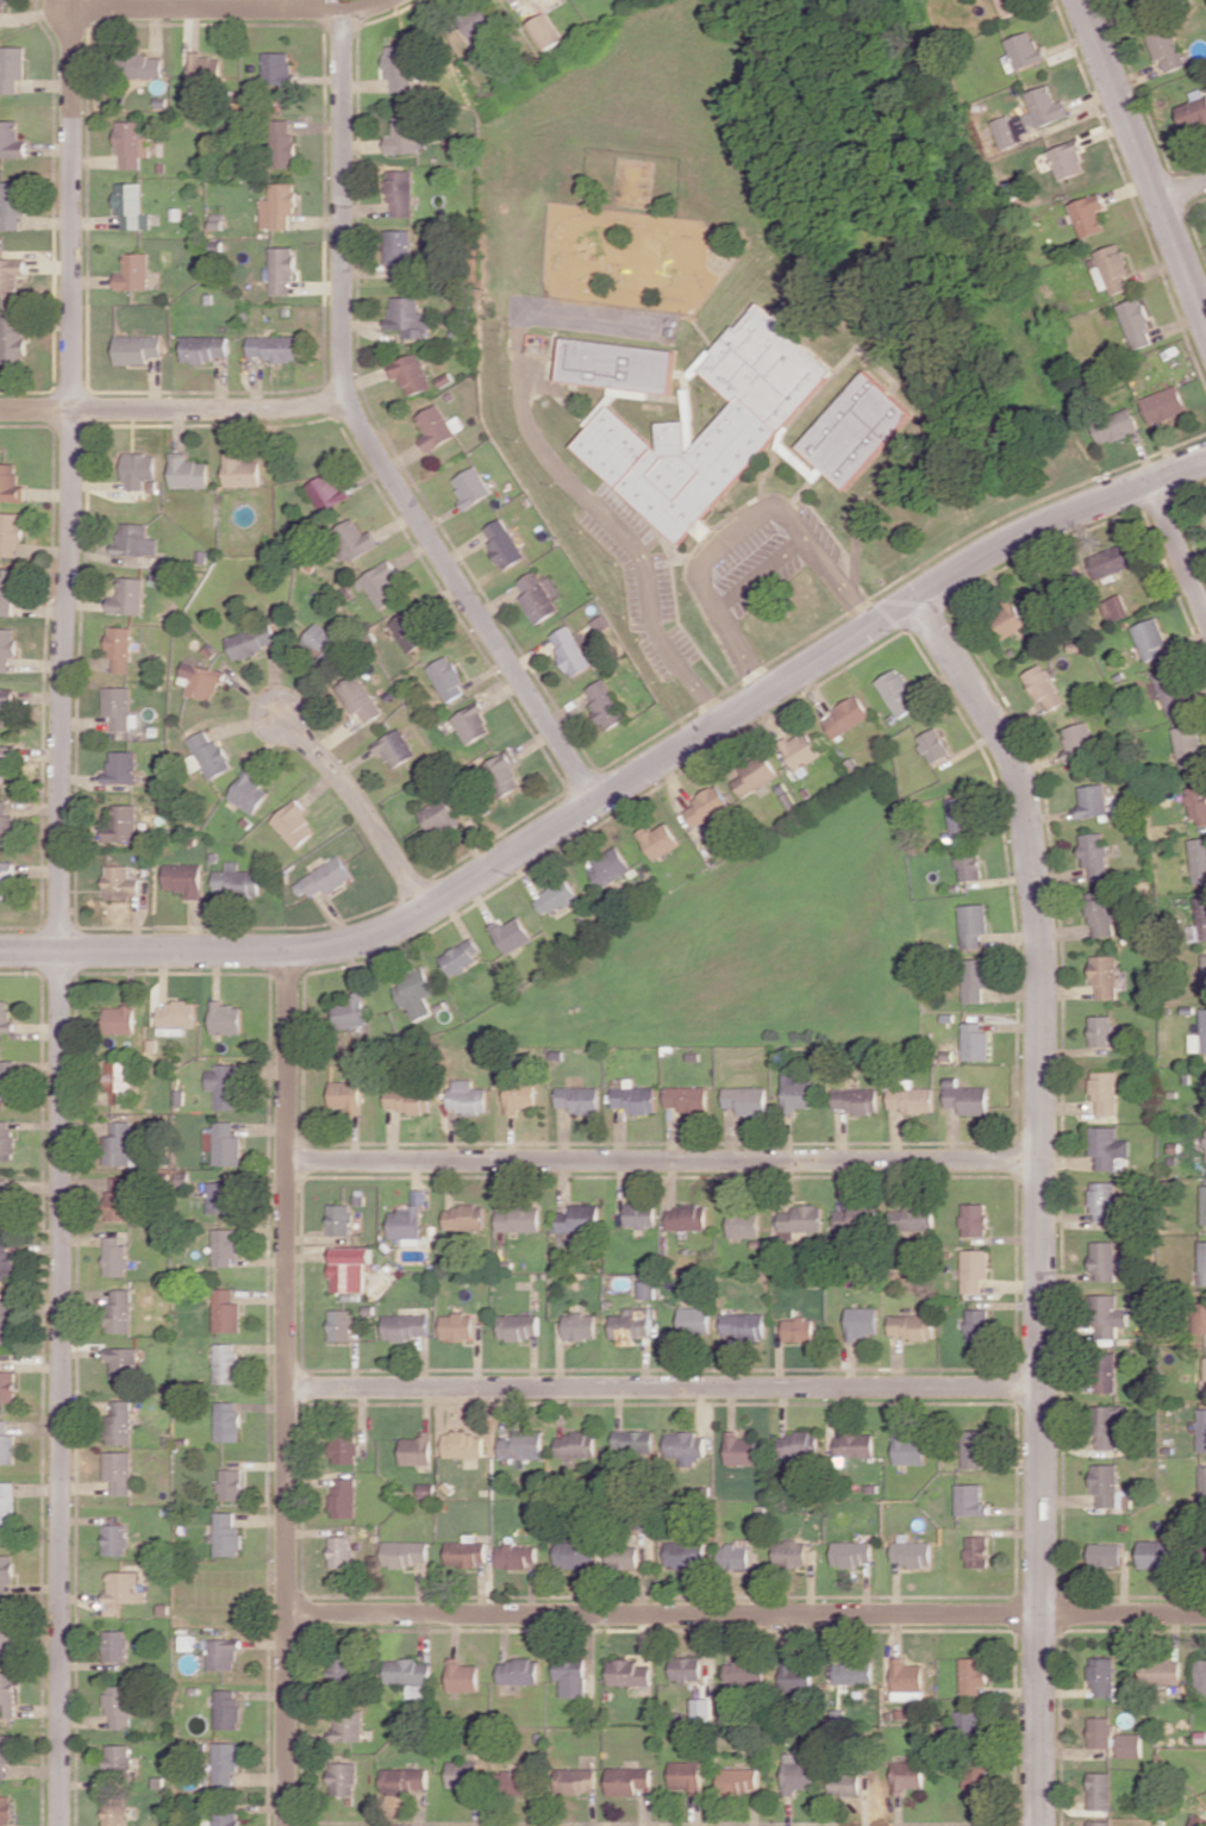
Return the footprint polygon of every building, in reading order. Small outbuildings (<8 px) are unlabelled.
[(1000,19),(1020,11),(1016,1),(1019,0),(992,0),(1000,19)] [(463,11),(463,30),(478,30),(478,34),(489,34),(489,11),(463,11)] [(546,49),(563,37),(546,11),(528,23),(546,49)] [(1185,66),(1172,26),(1147,34),(1156,61),(1163,58),(1167,71),(1185,66)] [(1044,60),(1033,29),(1005,40),(1010,54),(1003,56),(1009,73),(1044,60)] [(392,91),(413,92),(414,45),(386,44),(385,78),(392,78),(392,91)] [(18,93),(19,78),(25,78),(25,46),(0,46),(0,93),(18,93)] [(292,52),(263,52),(263,84),(293,84),(292,52)] [(129,77),(164,76),(163,55),(129,56),(129,77)] [(192,92),(220,92),(219,55),(191,55),(192,92)] [(1025,93),(1032,111),(1015,117),(1020,130),(1039,124),(1040,127),(1070,116),(1064,99),(1056,102),(1049,84),(1025,93)] [(1176,107),(1185,130),(1205,122),(1205,96),(1176,107)] [(419,152),(418,117),(394,117),(394,136),(386,136),(386,153),(419,152)] [(294,119),(271,120),(272,167),(295,167),(294,119)] [(0,120),(0,156),(26,157),(26,140),(18,140),(18,121),(0,120)] [(118,121),(118,168),(142,168),(142,156),(150,157),(150,138),(140,138),(141,121),(118,121)] [(1060,180),(1088,169),(1076,139),(1048,150),(1060,180)] [(412,170),(387,170),(388,203),(392,203),(393,216),(414,216),(412,170)] [(0,204),(0,229),(22,229),(23,181),(0,181),(0,204)] [(142,182),(118,183),(119,229),(152,228),(151,213),(143,213),(142,182)] [(294,183),(270,183),(270,199),(261,199),(261,228),(295,228),(294,183)] [(1105,231),(1099,210),(1105,208),(1101,193),(1070,202),(1080,238),(1105,231)] [(411,230),(386,230),(386,263),(391,263),(391,277),(412,277),(411,230)] [(1101,290),(1109,287),(1112,295),(1136,285),(1119,242),(1095,252),(1100,265),(1092,269),(1101,290)] [(271,294),(294,295),(294,247),(271,247),(271,294)] [(149,289),(149,253),(124,252),(124,272),(116,272),(115,288),(149,289)] [(3,295),(3,314),(21,314),(20,276),(26,276),(26,258),(0,259),(0,295),(3,295)] [(419,296),(391,297),(392,317),(386,317),(386,329),(403,329),(403,338),(429,338),(429,314),(420,314),(419,296)] [(1118,305),(1134,350),(1156,341),(1139,297),(1118,305)] [(663,454),(662,425),(689,424),(692,456),(743,400),(708,368),(770,301),(805,332),(844,369),(782,437),(686,540),(646,505),(580,443),(613,407),(663,454)] [(26,363),(27,317),(1,316),(1,330),(0,330),(0,348),(1,348),(1,363),(26,363)] [(116,363),(147,364),(148,356),(162,356),(162,336),(116,335),(116,363)] [(249,360),(298,359),(297,335),(248,336),(249,360)] [(228,336),(182,337),(183,363),(214,362),(214,356),(229,356),(228,336)] [(568,339),(682,351),(677,393),(563,381),(568,339)] [(406,396),(431,388),(419,352),(389,362),(395,379),(400,377),(406,396)] [(875,369),(925,415),(857,488),(807,442),(875,369)] [(1141,399),(1152,425),(1188,411),(1178,384),(1141,399)] [(458,415),(448,421),(438,403),(416,416),(427,434),(420,438),(427,451),(466,429),(458,415)] [(1140,430),(1131,407),(1092,421),(1101,445),(1140,430)] [(209,488),(209,461),(188,460),(188,452),(171,452),(170,487),(209,488)] [(156,454),(124,453),(124,490),(145,490),(145,478),(156,478),(156,454)] [(225,486),(261,485),(260,455),(225,456),(225,486)] [(26,501),(26,485),(18,485),(18,463),(0,463),(0,501),(26,501)] [(468,508),(494,493),(476,465),(451,481),(468,508)] [(306,486),(323,514),(349,498),(332,470),(306,486)] [(17,541),(24,541),(24,513),(0,512),(0,556),(16,556),(17,541)] [(505,569),(526,557),(503,517),(482,529),(505,569)] [(345,561),(381,546),(374,530),(363,534),(356,518),(332,528),(345,561)] [(149,523),(116,522),(115,555),(158,557),(159,538),(148,538),(149,523)] [(1097,580),(1137,564),(1128,540),(1087,556),(1097,580)] [(369,587),(379,609),(408,595),(392,561),(355,579),(361,590),(369,587)] [(12,615),(13,603),(18,603),(19,569),(0,568),(0,615),(12,615)] [(520,597),(537,624),(560,609),(535,569),(518,581),(526,593),(520,597)] [(145,577),(120,576),(119,596),(110,596),(109,613),(144,614),(145,577)] [(1102,601),(1110,623),(1130,615),(1122,594),(1102,601)] [(1001,639),(1028,625),(1017,604),(990,617),(1001,639)] [(410,653),(433,639),(414,607),(391,622),(410,653)] [(1145,660),(1171,650),(1158,616),(1132,626),(1145,660)] [(302,644),(329,662),(344,640),(317,622),(302,644)] [(235,660),(281,647),(274,623),(228,637),(235,660)] [(571,677),(592,666),(571,624),(550,634),(571,677)] [(132,626),(109,626),(108,656),(115,656),(115,673),(131,673),(132,626)] [(16,628),(0,628),(0,672),(10,672),(10,657),(16,657),(16,628)] [(428,666),(445,702),(468,692),(450,655),(428,666)] [(190,685),(188,695),(217,702),(225,670),(186,661),(181,682),(190,685)] [(1050,711),(1065,702),(1042,663),(1023,674),(1039,702),(1044,700),(1050,711)] [(1171,717),(1191,708),(1172,666),(1152,675),(1171,717)] [(875,681),(898,718),(919,705),(896,667),(875,681)] [(381,715),(361,672),(336,684),(352,715),(361,711),(366,722),(381,715)] [(606,731),(628,719),(605,677),(584,689),(606,731)] [(133,687),(105,686),(105,715),(113,716),(112,730),(132,731),(133,687)] [(6,726),(7,707),(16,707),(16,689),(0,688),(0,726),(6,726)] [(822,718),(834,738),(871,715),(858,695),(822,718)] [(468,745),(492,729),(481,712),(486,710),(480,700),(451,718),(468,745)] [(1068,751),(1095,744),(1089,721),(1063,728),(1068,751)] [(1198,772),(1197,760),(1203,759),(1199,723),(1174,726),(1180,774),(1198,772)] [(391,769),(417,755),(401,727),(375,742),(391,769)] [(950,756),(939,727),(917,735),(928,764),(950,756)] [(191,738),(210,780),(236,768),(221,737),(213,741),(208,729),(191,738)] [(822,756),(807,729),(781,743),(795,770),(822,756)] [(11,783),(12,746),(0,746),(0,783),(11,783)] [(523,785),(512,767),(519,762),(510,748),(483,766),(503,798),(523,785)] [(140,782),(138,751),(111,751),(112,771),(105,771),(106,783),(140,782)] [(741,798),(778,776),(765,753),(728,775),(741,798)] [(258,814),(273,785),(244,771),(230,799),(258,814)] [(1079,786),(1081,805),(1075,806),(1076,817),(1108,814),(1106,783),(1079,786)] [(681,807),(693,828),(731,807),(719,785),(681,807)] [(1205,825),(1205,785),(1186,787),(1189,818),(1197,817),(1198,825),(1205,825)] [(974,829),(972,796),(948,796),(949,830),(974,829)] [(317,830),(302,815),(308,809),(297,797),(272,821),(298,849),(317,830)] [(460,825),(450,797),(421,808),(431,836),(460,825)] [(16,814),(9,814),(10,800),(0,800),(0,844),(16,844),(16,814)] [(140,840),(139,804),(109,805),(110,841),(140,840)] [(650,831),(647,826),(637,832),(652,860),(680,845),(667,822),(650,831)] [(1108,879),(1105,832),(1080,834),(1082,867),(1090,866),(1091,880),(1108,879)] [(1205,883),(1205,836),(1188,839),(1194,885),(1205,883)] [(586,866),(600,888),(632,868),(618,847),(586,866)] [(981,879),(979,849),(956,850),(958,880),(981,879)] [(299,894),(308,890),(312,898),(353,878),(342,856),(292,881),(299,894)] [(215,871),(215,894),(261,893),(261,869),(240,870),(240,861),(227,861),(227,870),(215,871)] [(8,898),(8,881),(17,881),(17,862),(0,862),(0,898),(8,898)] [(203,864),(165,863),(165,890),(186,891),(186,897),(203,898),(203,864)] [(142,897),(142,877),(132,877),(132,865),(107,865),(106,896),(142,897)] [(579,898),(568,878),(533,898),(543,917),(579,898)] [(1088,892),(1090,936),(1113,935),(1111,891),(1088,892)] [(1197,926),(1191,926),(1192,940),(1205,939),(1205,902),(1196,902),(1197,926)] [(959,904),(960,948),(981,947),(980,933),(987,933),(986,904),(959,904)] [(533,938),(518,914),(492,930),(507,954),(533,938)] [(482,961),(472,939),(439,954),(449,976),(482,961)] [(1117,955),(1090,955),(1090,985),(1097,985),(1097,998),(1117,998),(1117,955)] [(983,1002),(982,986),(988,986),(987,959),(963,959),(964,1002),(983,1002)] [(431,1013),(425,996),(435,993),(427,970),(392,982),(401,1008),(407,1005),(412,1019),(431,1013)] [(367,1025),(364,991),(353,992),(354,1004),(334,1005),(336,1027),(367,1025)] [(105,1033),(137,1034),(137,1000),(121,999),(121,1007),(105,1007),(105,1033)] [(211,1033),(242,1033),(242,1005),(223,1006),(223,999),(211,999),(211,1033)] [(12,1032),(13,1001),(0,1001),(0,1031),(12,1032)] [(158,1035),(185,1034),(185,1027),(196,1027),(195,1002),(158,1002),(158,1035)] [(1205,1051),(1205,1009),(1200,1009),(1200,1034),(1189,1034),(1189,1051),(1205,1051)] [(1091,1046),(1113,1046),(1112,1015),(1090,1016),(1091,1046)] [(989,1060),(989,1031),(982,1031),(982,1022),(962,1022),(962,1059),(989,1060)] [(107,1061),(107,1090),(112,1090),(112,1104),(132,1104),(132,1061),(107,1061)] [(16,1100),(17,1062),(0,1062),(0,1100),(16,1100)] [(208,1066),(207,1090),(216,1090),(216,1109),(238,1110),(239,1066),(208,1066)] [(1117,1071),(1093,1072),(1094,1114),(1118,1114),(1117,1071)] [(795,1113),(796,1107),(814,1107),(815,1074),(784,1073),(783,1112),(795,1113)] [(488,1112),(488,1087),(474,1087),(474,1079),(450,1079),(449,1112),(488,1112)] [(362,1110),(363,1081),(332,1080),(331,1110),(362,1110)] [(506,1083),(506,1114),(519,1115),(519,1105),(537,1106),(537,1084),(506,1083)] [(600,1087),(557,1086),(557,1111),(600,1111),(600,1087)] [(665,1086),(665,1106),(680,1107),(680,1112),(708,1113),(708,1087),(665,1086)] [(946,1086),(945,1107),(960,1107),(959,1114),(988,1115),(989,1087),(946,1086)] [(767,1114),(767,1087),(724,1087),(724,1107),(738,1107),(738,1114),(767,1114)] [(879,1112),(879,1088),(834,1088),(833,1111),(879,1112)] [(934,1113),(934,1089),(889,1088),(889,1108),(903,1108),(903,1113),(934,1113)] [(387,1108),(401,1108),(401,1113),(433,1114),(434,1090),(387,1089),(387,1108)] [(15,1159),(14,1120),(0,1120),(0,1160),(15,1159)] [(107,1165),(132,1165),(133,1121),(108,1120),(107,1165)] [(206,1150),(215,1150),(214,1164),(242,1165),(243,1136),(235,1136),(235,1124),(206,1123),(206,1150)] [(1117,1126),(1090,1127),(1091,1155),(1098,1155),(1098,1170),(1117,1170),(1117,1156),(1130,1156),(1130,1139),(1118,1140),(1117,1126)] [(132,1220),(131,1177),(112,1178),(113,1191),(106,1191),(107,1220),(132,1220)] [(0,1179),(0,1222),(12,1221),(11,1179),(0,1179)] [(1115,1222),(1117,1182),(1092,1181),(1091,1221),(1115,1222)] [(210,1213),(236,1212),(235,1182),(209,1182),(210,1213)] [(391,1210),(392,1238),(424,1238),(424,1191),(414,1191),(414,1210),(391,1210)] [(963,1237),(988,1236),(987,1203),(962,1204),(963,1237)] [(330,1235),(353,1235),(353,1204),(330,1204),(330,1235)] [(600,1204),(571,1204),(571,1212),(557,1211),(557,1231),(600,1231),(600,1204)] [(625,1227),(656,1227),(656,1204),(626,1204),(625,1227)] [(779,1211),(780,1239),(794,1239),(794,1231),(822,1230),(822,1204),(793,1205),(794,1211),(779,1211)] [(876,1204),(850,1205),(850,1210),(835,1211),(836,1235),(877,1233),(876,1204)] [(485,1206),(446,1205),(446,1229),(484,1230),(485,1206)] [(498,1211),(497,1231),(541,1231),(541,1205),(511,1205),(511,1211),(498,1211)] [(707,1229),(707,1205),(667,1206),(668,1230),(707,1229)] [(760,1237),(759,1209),(729,1210),(729,1237),(760,1237)] [(889,1210),(889,1231),(936,1230),(935,1209),(889,1210)] [(238,1266),(238,1228),(214,1229),(215,1266),(238,1266)] [(121,1245),(121,1236),(105,1236),(105,1276),(129,1275),(128,1245),(121,1245)] [(1117,1281),(1116,1241),(1091,1241),(1091,1271),(1096,1271),(1096,1281),(1117,1281)] [(0,1242),(0,1273),(10,1273),(10,1242),(0,1242)] [(367,1262),(374,1263),(375,1248),(334,1247),(333,1292),(366,1292),(367,1262)] [(962,1293),(982,1293),(982,1279),(989,1279),(990,1250),(963,1249),(962,1293)] [(641,1298),(657,1298),(657,1279),(641,1279),(641,1298)] [(242,1331),(242,1303),(235,1303),(235,1288),(215,1288),(215,1332),(242,1331)] [(132,1332),(131,1289),(112,1289),(113,1302),(107,1303),(108,1332),(132,1332)] [(1117,1293),(1095,1294),(1095,1338),(1117,1338),(1117,1325),(1127,1325),(1127,1308),(1118,1308),(1117,1293)] [(13,1343),(12,1299),(0,1299),(0,1344),(13,1343)] [(1205,1333),(1205,1303),(1195,1303),(1195,1333),(1205,1333)] [(712,1307),(681,1306),(681,1331),(711,1332),(712,1307)] [(652,1307),(627,1308),(627,1315),(612,1315),(613,1339),(652,1338),(652,1307)] [(869,1339),(869,1333),(878,1334),(879,1307),(848,1307),(847,1338),(869,1339)] [(353,1309),(331,1310),(331,1341),(353,1340),(353,1309)] [(966,1340),(988,1340),(989,1309),(967,1309),(966,1340)] [(443,1313),(443,1340),(475,1340),(475,1313),(443,1313)] [(565,1339),(597,1339),(598,1313),(566,1313),(565,1339)] [(765,1336),(765,1313),(722,1314),(723,1337),(765,1336)] [(431,1315),(386,1315),(386,1341),(416,1340),(416,1334),(431,1334),(431,1315)] [(501,1338),(540,1339),(541,1315),(501,1315),(501,1338)] [(935,1338),(935,1315),(889,1315),(889,1338),(935,1338)] [(814,1341),(814,1318),(784,1318),(784,1340),(814,1341)] [(239,1383),(240,1344),(216,1343),(215,1382),(239,1383)] [(112,1378),(138,1378),(138,1347),(105,1348),(105,1361),(112,1361),(112,1378)] [(1116,1392),(1117,1354),(1095,1354),(1095,1392),(1116,1392)] [(0,1371),(0,1402),(16,1403),(17,1371),(0,1371)] [(131,1444),(132,1401),(110,1400),(109,1443),(131,1444)] [(216,1441),(240,1441),(239,1401),(215,1402),(216,1441)] [(1121,1405),(1096,1405),(1095,1449),(1120,1449),(1121,1405)] [(16,1434),(8,1434),(8,1420),(0,1420),(0,1463),(16,1463),(16,1434)] [(655,1430),(615,1430),(616,1452),(655,1452),(655,1430)] [(740,1438),(740,1431),(729,1430),(727,1464),(757,1465),(758,1438),(740,1438)] [(962,1468),(989,1467),(988,1430),(962,1430),(962,1468)] [(446,1457),(485,1457),(485,1431),(445,1431),(446,1457)] [(501,1438),(502,1459),(544,1457),(544,1431),(515,1432),(515,1438),(501,1438)] [(558,1433),(558,1457),(598,1456),(597,1432),(558,1433)] [(358,1433),(332,1433),(332,1463),(357,1463),(358,1433)] [(667,1433),(667,1457),(682,1457),(682,1466),(698,1466),(698,1457),(706,1457),(707,1433),(667,1433)] [(819,1456),(819,1433),(780,1433),(780,1457),(819,1456)] [(836,1433),(835,1456),(875,1457),(875,1433),(836,1433)] [(895,1464),(926,1463),(925,1433),(894,1434),(895,1464)] [(402,1437),(403,1464),(433,1464),(433,1437),(402,1437)] [(112,1494),(131,1495),(132,1451),(106,1451),(105,1480),(112,1480),(112,1494)] [(1094,1507),(1118,1507),(1117,1463),(1093,1464),(1094,1507)] [(243,1469),(219,1468),(219,1499),(243,1500),(243,1469)] [(357,1517),(356,1478),(333,1478),(333,1517),(357,1517)] [(0,1482),(0,1496),(0,1527),(16,1527),(16,1482),(0,1482)] [(957,1515),(990,1514),(989,1502),(983,1502),(983,1483),(956,1484),(957,1515)] [(239,1512),(215,1512),(215,1555),(239,1555),(239,1512)] [(127,1555),(128,1524),(105,1524),(104,1554),(127,1555)] [(989,1536),(966,1535),(966,1567),(989,1567),(989,1536)] [(330,1567),(354,1567),(354,1537),(331,1536),(330,1567)] [(807,1567),(808,1541),(776,1540),(775,1567),(807,1567)] [(1176,1567),(1177,1541),(1139,1540),(1139,1566),(1176,1567)] [(429,1564),(429,1541),(384,1541),(384,1565),(429,1564)] [(468,1541),(447,1541),(447,1565),(486,1566),(487,1541),(468,1541)] [(595,1566),(595,1541),(556,1542),(556,1567),(595,1566)] [(873,1541),(833,1542),(833,1565),(873,1565),(873,1541)] [(933,1542),(893,1541),(893,1565),(932,1565),(933,1542)] [(667,1567),(706,1566),(705,1542),(666,1543),(667,1567)] [(719,1542),(720,1567),(751,1567),(750,1542),(719,1542)] [(1089,1565),(1121,1566),(1122,1543),(1090,1542),(1089,1565)] [(498,1566),(537,1566),(537,1545),(498,1545),(498,1566)] [(609,1568),(639,1567),(639,1545),(608,1546),(609,1568)] [(0,1555),(0,1592),(9,1592),(9,1584),(15,1584),(15,1555),(0,1555)] [(147,1602),(146,1583),(138,1584),(138,1571),(105,1572),(107,1615),(121,1615),(120,1603),(147,1602)] [(14,1656),(13,1612),(0,1612),(0,1656),(14,1656)] [(127,1630),(105,1630),(105,1661),(127,1660),(127,1630)] [(209,1669),(236,1669),(236,1651),(241,1651),(241,1638),(203,1639),(203,1648),(208,1648),(209,1669)] [(449,1691),(480,1691),(480,1665),(463,1665),(463,1656),(450,1656),(449,1691)] [(702,1656),(672,1657),(672,1680),(703,1680),(702,1656)] [(894,1700),(925,1699),(924,1665),(907,1665),(907,1656),(893,1656),(894,1700)] [(961,1657),(962,1694),(987,1693),(986,1656),(961,1657)] [(1092,1696),(1115,1697),(1115,1656),(1092,1656),(1092,1696)] [(353,1658),(330,1658),(329,1684),(353,1684),(353,1658)] [(387,1684),(409,1684),(409,1697),(431,1697),(432,1663),(419,1662),(419,1659),(387,1658),(387,1684)] [(562,1697),(586,1697),(586,1658),(555,1658),(555,1679),(562,1679),(562,1697)] [(609,1684),(652,1685),(652,1665),(638,1665),(638,1659),(609,1658),(609,1684)] [(500,1684),(539,1683),(539,1659),(500,1660),(500,1684)] [(1196,1693),(1205,1694),(1205,1659),(1197,1659),(1196,1693)] [(875,1683),(874,1661),(835,1662),(836,1684),(875,1683)] [(1181,1661),(1142,1661),(1141,1682),(1181,1683),(1181,1661)] [(727,1663),(727,1689),(766,1688),(765,1662),(727,1663)] [(783,1691),(814,1690),(813,1665),(783,1666),(783,1691)] [(16,1672),(0,1672),(0,1718),(16,1717),(16,1672)] [(130,1728),(130,1686),(105,1685),(105,1714),(111,1714),(111,1728),(130,1728)] [(215,1728),(239,1728),(239,1689),(215,1689),(215,1728)] [(712,1698),(694,1698),(694,1720),(712,1720),(712,1698)] [(980,1711),(955,1711),(956,1737),(980,1737),(980,1711)] [(364,1741),(363,1714),(337,1714),(338,1728),(331,1728),(331,1741),(364,1741)] [(1090,1747),(1112,1747),(1112,1716),(1090,1716),(1090,1747)] [(1142,1757),(1142,1733),(1118,1733),(1118,1757),(1142,1757)] [(8,1777),(8,1763),(15,1763),(15,1734),(0,1734),(0,1778),(8,1777)] [(240,1742),(213,1742),(213,1785),(234,1785),(234,1772),(240,1772),(240,1742)] [(132,1744),(106,1744),(106,1770),(132,1771),(132,1744)] [(783,1795),(796,1795),(796,1788),(814,1788),(815,1762),(799,1762),(799,1752),(784,1752),(783,1795)] [(478,1787),(478,1761),(449,1761),(449,1787),(478,1787)] [(671,1789),(689,1788),(689,1794),(702,1793),(701,1761),(670,1762),(671,1789)] [(925,1788),(924,1761),(893,1762),(894,1794),(907,1794),(907,1788),(925,1788)] [(358,1763),(331,1762),(330,1795),(358,1795),(358,1763)] [(964,1792),(986,1792),(987,1764),(965,1764),(964,1792)] [(609,1795),(637,1795),(637,1787),(651,1787),(651,1767),(609,1767),(609,1795)] [(383,1791),(415,1792),(415,1788),(428,1788),(428,1769),(384,1768),(383,1791)] [(597,1792),(596,1768),(557,1769),(557,1792),(597,1792)] [(758,1769),(719,1768),(718,1793),(758,1793),(758,1769)] [(529,1794),(528,1769),(504,1770),(505,1795),(529,1794)] [(1089,1809),(1112,1809),(1113,1772),(1089,1772),(1089,1809)] [(830,1795),(861,1795),(861,1774),(830,1775),(830,1795)] [(7,1823),(14,1823),(15,1795),(0,1795),(0,1825),(7,1825),(7,1823)] [(128,1798),(104,1798),(104,1825),(128,1825),(128,1798)] [(240,1811),(215,1812),(216,1820),(204,1821),(204,1825),(240,1825),(240,1811)] [(1194,1812),(1189,1825),(1205,1825),(1205,1817),(1194,1812)]
